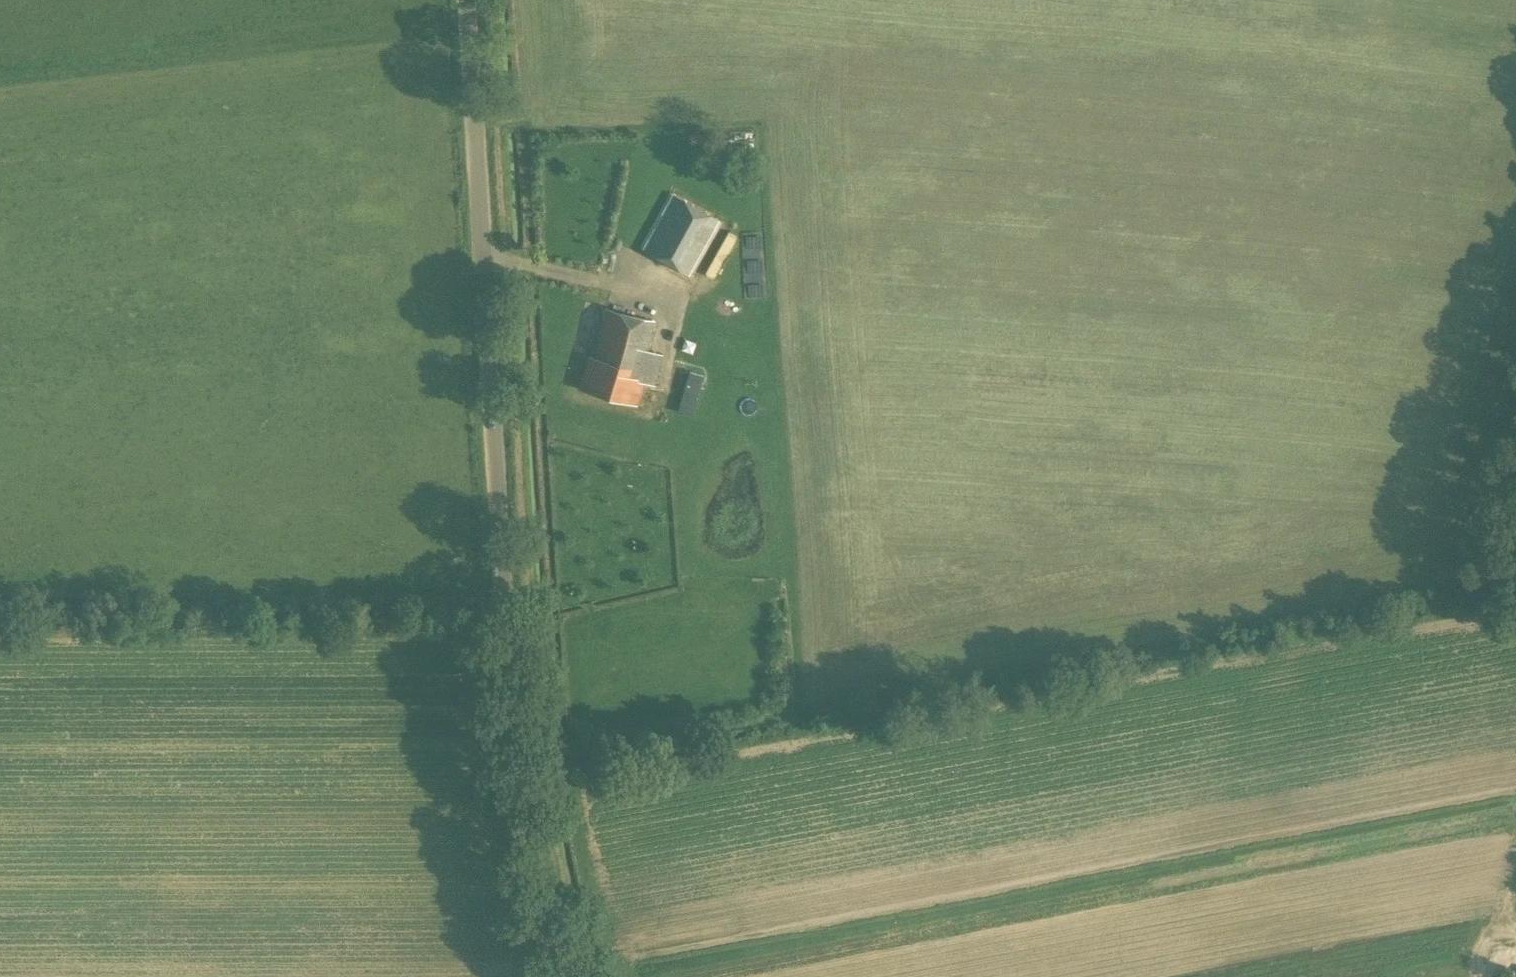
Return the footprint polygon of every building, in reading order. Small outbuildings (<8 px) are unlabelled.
[(654,386),(662,356),(646,352),(653,323),(606,310),(593,359),(588,357),(579,390),(636,406),(642,383),(654,386)] [(692,414),(700,372),(685,369),(676,411),(692,414)]
